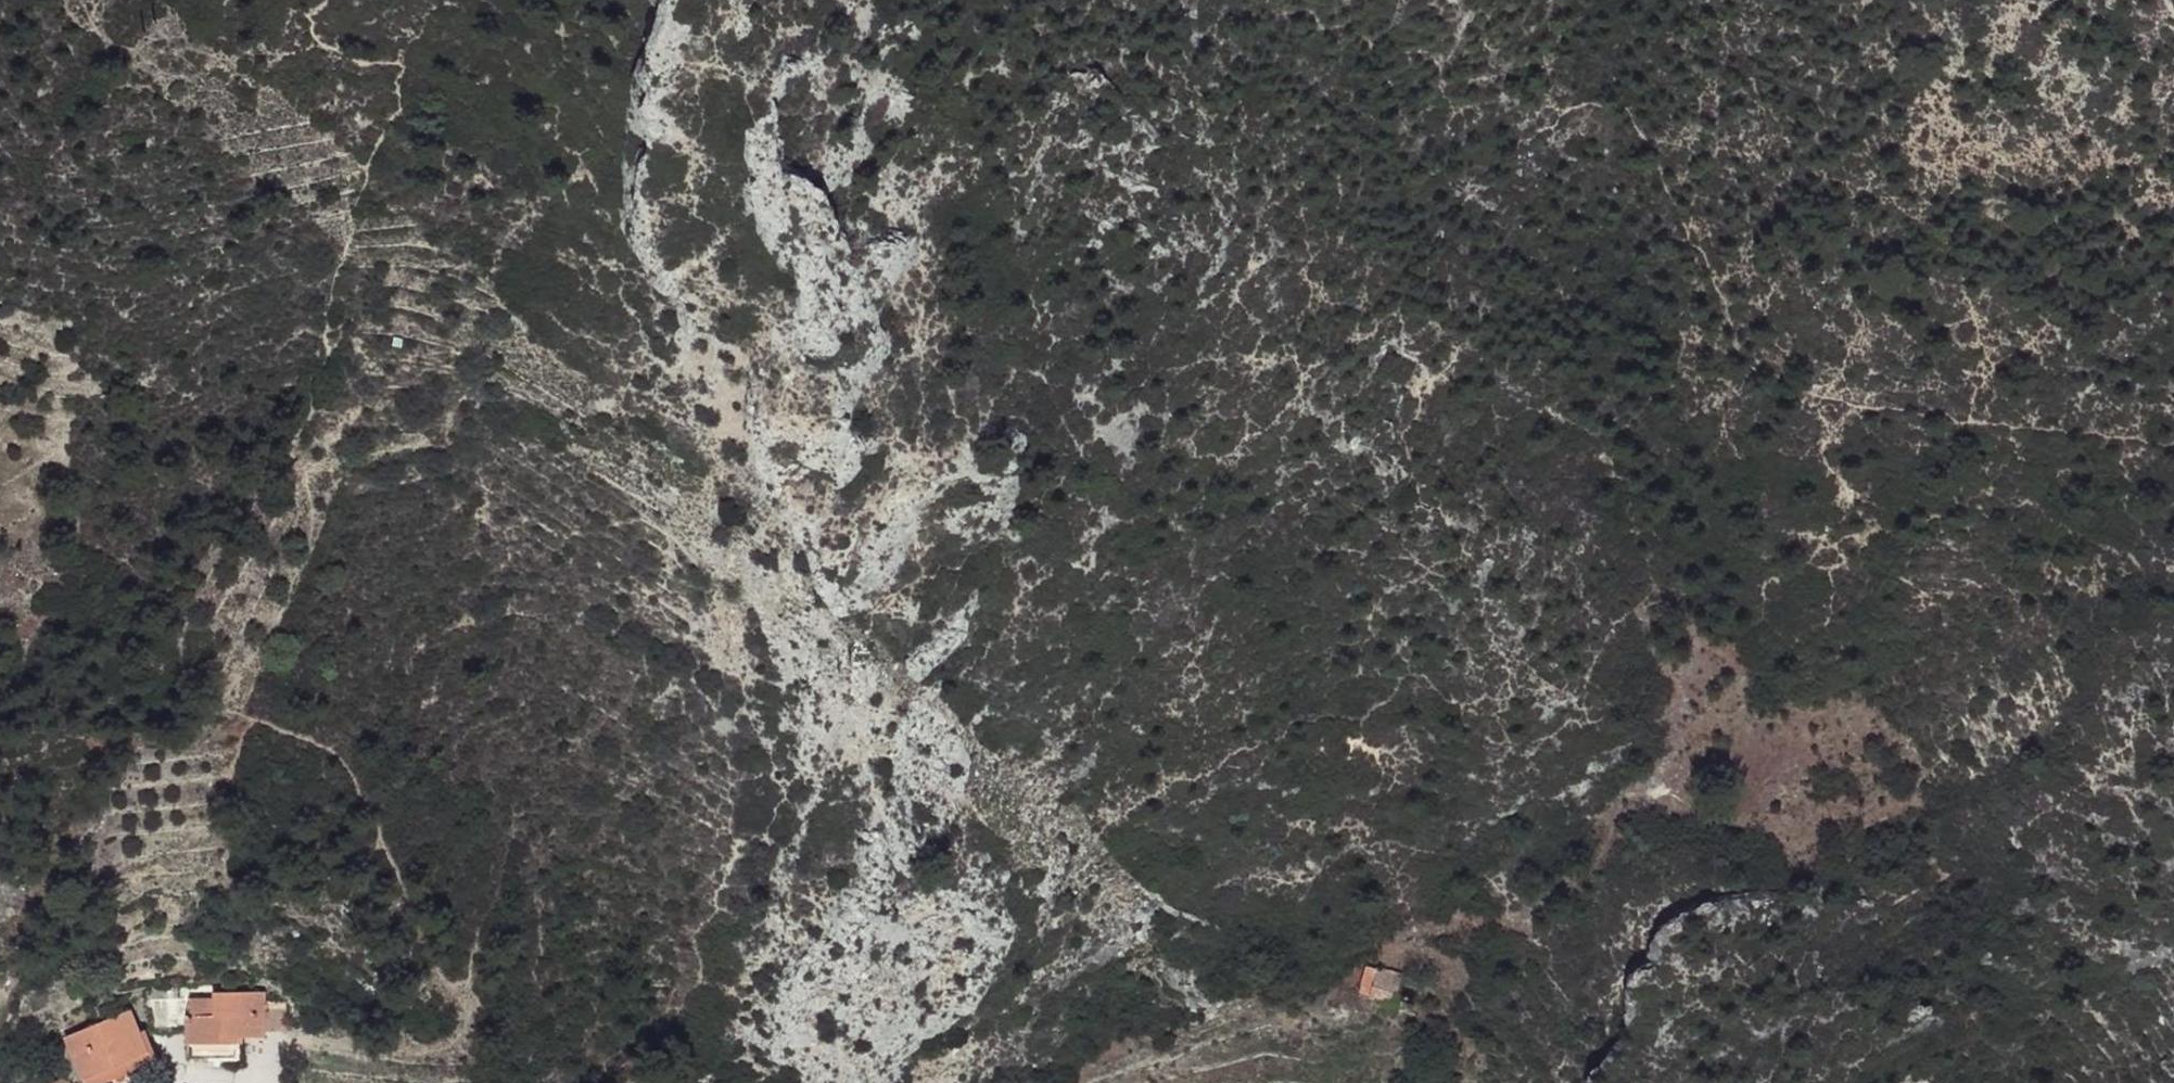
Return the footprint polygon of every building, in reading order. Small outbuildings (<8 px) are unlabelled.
[(1355,967),(1347,995),(1358,999),(1367,971),(1355,967)] [(1367,971),(1358,999),(1386,1007),(1391,987),(1394,978),(1367,971)] [(175,996),(137,997),(136,1029),(175,1028),(176,1038),(224,1038),(224,1029),(252,1030),(252,983),(200,985),(200,996),(200,1012),(175,1012),(175,996)] [(200,996),(175,996),(175,1012),(200,1012),(200,996)] [(118,1009),(55,1037),(73,1078),(136,1048),(131,1038),(118,1009)] [(131,1038),(136,1048),(73,1078),(75,1082),(90,1082),(101,1078),(123,1068),(150,1055),(140,1034),(131,1038)] [(224,1038),(176,1038),(175,1055),(224,1056),(224,1038)] [(101,1078),(103,1082),(115,1082),(127,1077),(123,1068),(101,1078)] [(38,1082),(59,1082),(56,1075),(38,1082)]
